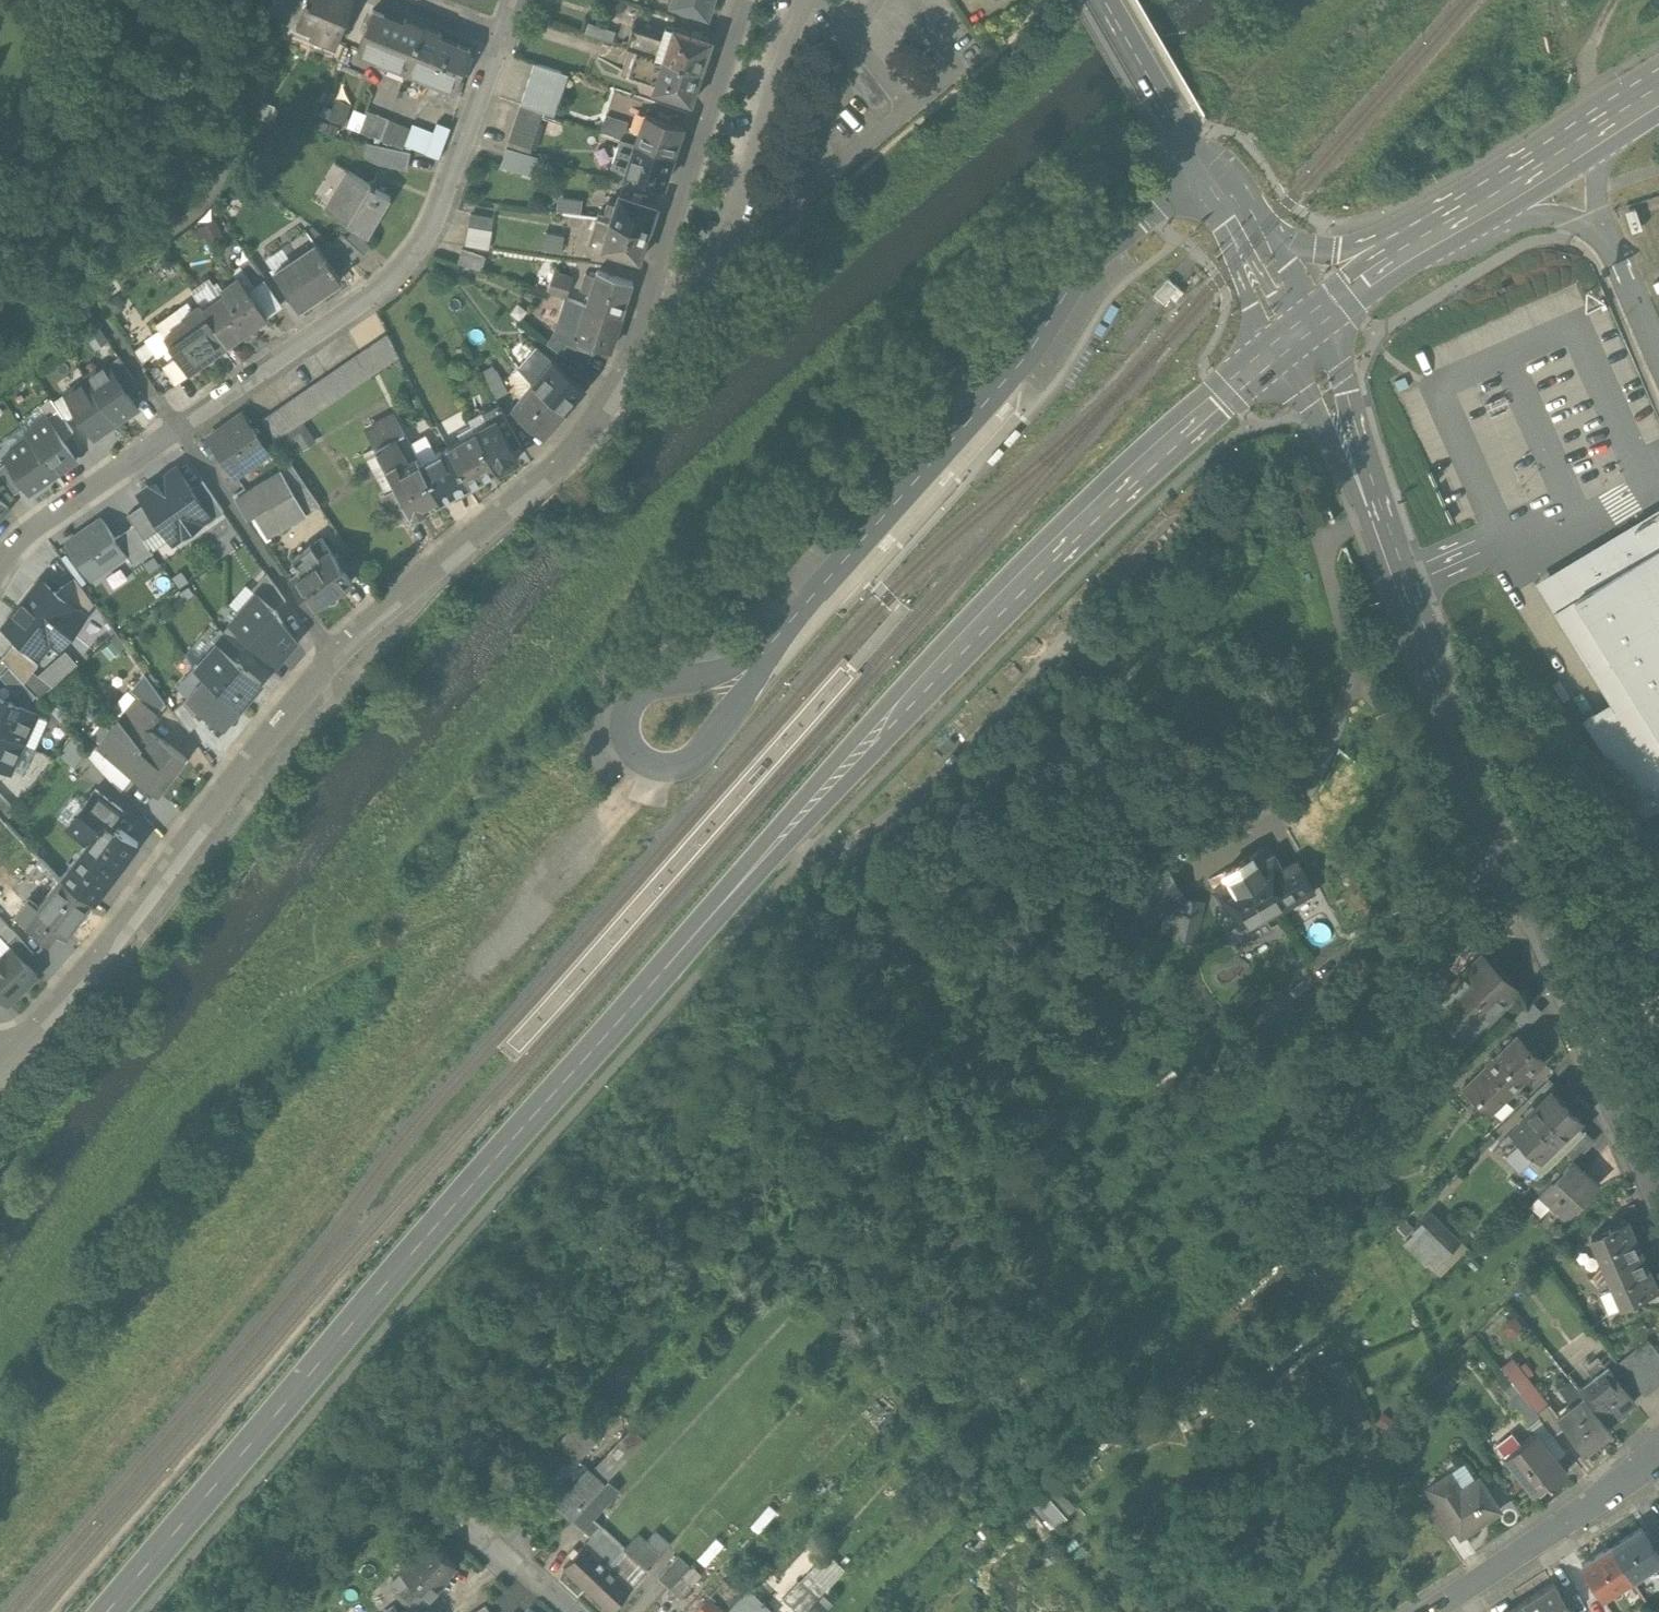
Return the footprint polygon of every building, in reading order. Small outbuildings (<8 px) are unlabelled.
[(339,0),(308,0),(296,30),(312,36),(311,41),(336,50),(352,5),(339,0)] [(671,6),(708,19),(714,2),(716,0),(717,0),(673,0),(671,6)] [(357,56),(388,67),(405,73),(421,30),(402,23),(400,28),(382,22),(383,20),(371,15),(368,24),(363,22),(353,48),(359,50),(357,56)] [(617,33),(588,23),(584,35),(612,45),(617,33)] [(711,42),(674,30),(672,36),(665,34),(663,39),(633,29),(626,49),(636,53),(701,74),(711,42)] [(457,49),(439,42),(441,37),(421,30),(405,73),(423,81),(454,92),(456,86),(462,88),(471,62),(466,60),(469,52),(458,48),(457,49)] [(701,74),(636,53),(628,78),(657,87),(655,93),(691,105),(701,74)] [(534,66),(521,107),(541,114),(548,116),(561,74),(534,66)] [(405,73),(388,67),(384,78),(400,84),(405,73)] [(423,81),(405,73),(400,84),(419,91),(423,81)] [(521,107),(519,106),(507,142),(529,150),(541,114),(521,107)] [(389,122),(367,114),(359,136),(381,144),(389,122)] [(683,128),(645,116),(642,122),(636,120),(633,128),(628,126),(624,140),(674,157),(683,128)] [(628,126),(605,119),(600,133),(620,139),(624,140),(628,126)] [(410,130),(389,122),(381,144),(402,152),(410,130)] [(433,135),(412,127),(404,148),(439,161),(450,130),(437,125),(433,135)] [(624,140),(620,139),(610,168),(664,186),(674,157),(624,140)] [(411,155),(368,147),(366,160),(381,168),(408,173),(411,155)] [(535,159),(504,149),(504,150),(505,151),(500,168),(529,177),(535,159)] [(330,214),(367,238),(391,201),(353,177),(330,214)] [(608,206),(604,221),(648,234),(656,210),(619,198),(615,208),(608,206)] [(492,219),(469,216),(465,248),(487,251),(489,237),(484,237),(485,230),(490,231),(492,219)] [(648,234),(604,221),(602,227),(596,225),(589,247),(639,262),(648,234)] [(354,234),(347,242),(342,237),(333,247),(353,265),(362,255),(365,257),(372,249),(354,234)] [(333,247),(330,244),(320,250),(337,275),(353,265),(333,247)] [(278,279),(298,310),(342,282),(337,275),(320,250),(278,279)] [(264,283),(249,261),(238,269),(254,290),(264,283)] [(632,283),(597,272),(594,280),(586,278),(581,292),(590,295),(586,306),(621,317),(632,283)] [(571,280),(553,274),(546,294),(565,300),(571,280)] [(266,318),(238,278),(221,291),(224,295),(202,310),(206,315),(210,321),(228,346),(266,318)] [(1168,279),(1154,294),(1163,303),(1169,296),(1177,287),(1168,279)] [(1177,287),(1169,296),(1175,302),(1183,293),(1177,287)] [(621,317),(586,306),(586,307),(565,300),(557,334),(548,346),(561,356),(567,346),(570,348),(576,340),(611,351),(621,317)] [(200,306),(182,319),(185,323),(164,338),(164,339),(152,348),(148,343),(133,354),(146,372),(156,365),(171,386),(228,346),(210,321),(206,315),(202,310),(200,306)] [(399,358),(386,335),(360,353),(372,376),(399,358)] [(583,387),(551,360),(538,346),(518,369),(519,370),(527,381),(563,411),(583,387)] [(570,348),(567,346),(561,356),(582,369),(589,357),(570,348)] [(360,353),(261,422),(276,442),(372,376),(360,353)] [(107,368),(85,383),(115,426),(137,411),(107,368)] [(563,411),(527,381),(519,370),(515,375),(517,393),(523,398),(512,412),(542,437),(563,411)] [(506,393),(494,371),(482,378),(494,399),(506,393)] [(85,383),(64,397),(94,441),(115,426),(85,383)] [(73,434),(65,423),(50,402),(40,409),(42,412),(47,420),(62,442),(73,434)] [(521,448),(499,407),(482,416),(488,425),(475,432),(496,471),(516,460),(512,453),(521,448)] [(251,429),(249,430),(239,415),(209,437),(224,458),(223,461),(234,477),(266,454),(255,438),(257,437),(251,429)] [(394,416),(365,433),(385,470),(387,474),(400,468),(397,462),(402,459),(392,441),(404,435),(394,416)] [(62,442),(47,420),(25,435),(29,440),(54,476),(76,461),(62,442)] [(475,432),(447,447),(470,489),(485,481),(483,478),(496,471),(475,432)] [(54,476),(29,440),(5,457),(29,493),(54,476)] [(470,489),(447,447),(419,462),(440,501),(453,494),(455,497),(470,489)] [(400,468),(387,474),(385,470),(381,472),(383,477),(376,480),(385,495),(379,498),(394,526),(440,501),(419,462),(417,458),(400,468)] [(0,468),(0,473),(15,495),(25,488),(8,463),(0,468)] [(292,466),(247,493),(258,511),(305,485),(292,466)] [(191,490),(176,469),(161,479),(164,483),(155,489),(152,489),(140,497),(145,504),(150,511),(161,527),(172,543),(194,529),(195,522),(202,517),(207,513),(191,490)] [(223,513),(202,483),(191,490),(207,513),(202,517),(208,524),(223,513)] [(258,511),(254,514),(254,515),(266,536),(320,506),(305,485),(258,511)] [(247,493),(244,490),(233,497),(248,519),(254,515),(254,514),(258,511),(247,493)] [(8,509),(0,502),(0,519),(8,509)] [(145,504),(127,516),(134,526),(143,540),(161,527),(150,511),(145,504)] [(1644,825),(1658,816),(1658,510),(1535,585),(1614,714),(1587,731),(1644,825)] [(66,544),(91,579),(126,555),(115,540),(101,520),(66,544)] [(143,540),(134,526),(115,540),(126,555),(132,565),(149,553),(149,549),(143,540)] [(321,540),(293,560),(301,571),(290,578),(311,608),(321,603),(323,602),(326,603),(330,604),(333,603),(336,601),(338,598),(339,594),(339,591),(350,583),(347,578),(351,575),(342,562),(337,565),(321,540)] [(286,602),(266,575),(252,592),(255,595),(256,594),(274,610),(275,610),(286,602)] [(74,579),(61,589),(56,595),(84,617),(92,607),(94,606),(74,579)] [(60,649),(84,617),(56,595),(41,583),(5,629),(39,657),(50,642),(60,649)] [(274,610),(256,594),(255,595),(231,623),(232,624),(252,641),(277,663),(296,641),(275,610),(274,610)] [(252,641),(232,624),(223,634),(243,651),(252,641)] [(223,634),(222,633),(220,631),(211,642),(216,646),(234,661),(243,651),(223,634)] [(234,661),(216,646),(195,670),(205,679),(240,709),(261,684),(234,661)] [(38,667),(12,647),(2,661),(24,685),(38,667)] [(165,704),(144,674),(131,691),(139,698),(156,713),(165,704)] [(240,709),(205,679),(188,698),(200,709),(223,728),(240,709)] [(185,758),(146,727),(156,713),(139,698),(119,721),(140,748),(173,774),(185,758)] [(200,709),(188,698),(183,704),(194,717),(200,709)] [(0,700),(0,735),(24,746),(37,717),(0,700)] [(194,717),(183,704),(173,712),(189,732),(199,725),(194,717)] [(173,774),(140,748),(119,721),(112,726),(97,746),(134,775),(158,794),(173,774)] [(0,735),(0,769),(11,774),(24,746),(0,735)] [(134,775),(97,746),(89,755),(118,787),(126,777),(130,780),(134,775)] [(61,880),(92,903),(137,844),(106,821),(61,880)] [(1267,849),(1207,884),(1213,894),(1273,859),(1267,849)] [(1273,859),(1213,894),(1225,914),(1219,918),(1233,941),(1239,951),(1271,932),(1265,923),(1314,894),(1297,865),(1282,874),(1274,859),(1273,859)] [(66,939),(92,903),(61,880),(56,876),(51,871),(15,919),(50,942),(57,932),(66,939)] [(1148,922),(1157,917),(1183,901),(1166,873),(1131,895),(1148,922)] [(1183,901),(1157,917),(1164,922),(1161,934),(1177,937),(1185,904),(1183,901)] [(1203,907),(1185,904),(1177,937),(1196,941),(1203,907)] [(8,1004),(37,977),(12,950),(0,961),(0,996),(8,1004)] [(1520,988),(1483,952),(1434,1001),(1449,1015),(1454,1010),(1477,1032),(1520,988)] [(1532,1002),(1517,1017),(1528,1028),(1543,1013),(1532,1002)] [(1464,1090),(1490,1116),(1543,1064),(1517,1038),(1464,1090)] [(1558,1089),(1548,1079),(1527,1100),(1533,1106),(1543,1097),(1546,1100),(1554,1092),(1558,1089)] [(1554,1092),(1546,1100),(1543,1097),(1533,1106),(1537,1109),(1514,1132),(1522,1140),(1508,1153),(1521,1166),(1536,1152),(1543,1159),(1578,1125),(1582,1121),(1554,1092)] [(1578,1125),(1543,1159),(1552,1168),(1564,1155),(1584,1135),(1586,1133),(1578,1125)] [(1584,1135),(1564,1155),(1575,1165),(1595,1145),(1584,1135)] [(1540,1200),(1567,1224),(1597,1193),(1570,1168),(1540,1200)] [(1461,1242),(1433,1213),(1415,1231),(1443,1260),(1461,1242)] [(1623,1228),(1613,1232),(1612,1230),(1593,1238),(1608,1274),(1643,1259),(1636,1241),(1637,1241),(1629,1223),(1622,1226),(1623,1228)] [(1608,1274),(1615,1291),(1604,1296),(1612,1315),(1658,1295),(1651,1276),(1650,1277),(1643,1259),(1608,1274)] [(1619,1365),(1641,1396),(1658,1383),(1658,1356),(1649,1343),(1619,1365)] [(1608,1369),(1579,1392),(1585,1399),(1602,1421),(1615,1411),(1619,1415),(1633,1403),(1608,1369)] [(1585,1399),(1559,1419),(1582,1452),(1600,1438),(1599,1435),(1608,1428),(1602,1421),(1585,1399)] [(597,1401),(559,1440),(577,1458),(616,1418),(597,1401)] [(1566,1474),(1534,1432),(1504,1457),(1533,1493),(1547,1481),(1551,1486),(1566,1474)] [(587,1466),(566,1488),(558,1481),(541,1499),(549,1507),(555,1500),(572,1516),(582,1506),(608,1478),(595,1466),(591,1470),(587,1466)] [(1478,1478),(1455,1493),(1445,1477),(1427,1489),(1438,1505),(1455,1531),(1459,1537),(1500,1510),(1478,1478)] [(608,1478),(582,1506),(592,1515),(618,1487),(608,1478)] [(1047,1526),(1071,1508),(1054,1484),(1029,1502),(1047,1526)] [(1455,1531),(1438,1505),(1427,1513),(1444,1538),(1455,1531)] [(592,1515),(582,1506),(572,1516),(582,1526),(592,1515)] [(602,1525),(592,1515),(582,1526),(592,1536),(602,1525)] [(1658,1562),(1658,1553),(1642,1526),(1611,1546),(1632,1579),(1658,1562)] [(655,1530),(646,1540),(638,1533),(624,1548),(646,1570),(669,1543),(655,1530)] [(431,1535),(403,1564),(430,1591),(443,1578),(440,1574),(455,1559),(431,1535)] [(563,1565),(587,1587),(610,1563),(586,1541),(563,1565)] [(1603,1597),(1632,1579),(1611,1546),(1582,1564),(1603,1597)] [(646,1570),(624,1548),(610,1563),(632,1585),(646,1570)] [(677,1556),(658,1577),(668,1586),(687,1565),(677,1556)] [(632,1585),(610,1563),(587,1587),(610,1609),(632,1585)] [(698,1576),(687,1565),(668,1586),(679,1596),(698,1576)] [(781,1600),(794,1611),(805,1611),(826,1590),(808,1573),(799,1582),(799,1581),(781,1600)] [(1554,1582),(1522,1604),(1527,1611),(1574,1611),(1554,1582)] [(746,1590),(725,1611),(768,1611),(746,1590)] [(706,1597),(694,1610),(696,1611),(721,1611),(706,1597)] [(367,1599),(346,1611),(375,1611),(367,1599)] [(465,1611),(494,1611),(486,1599),(465,1611)] [(1522,1604),(1509,1611),(1527,1611),(1522,1604)]
